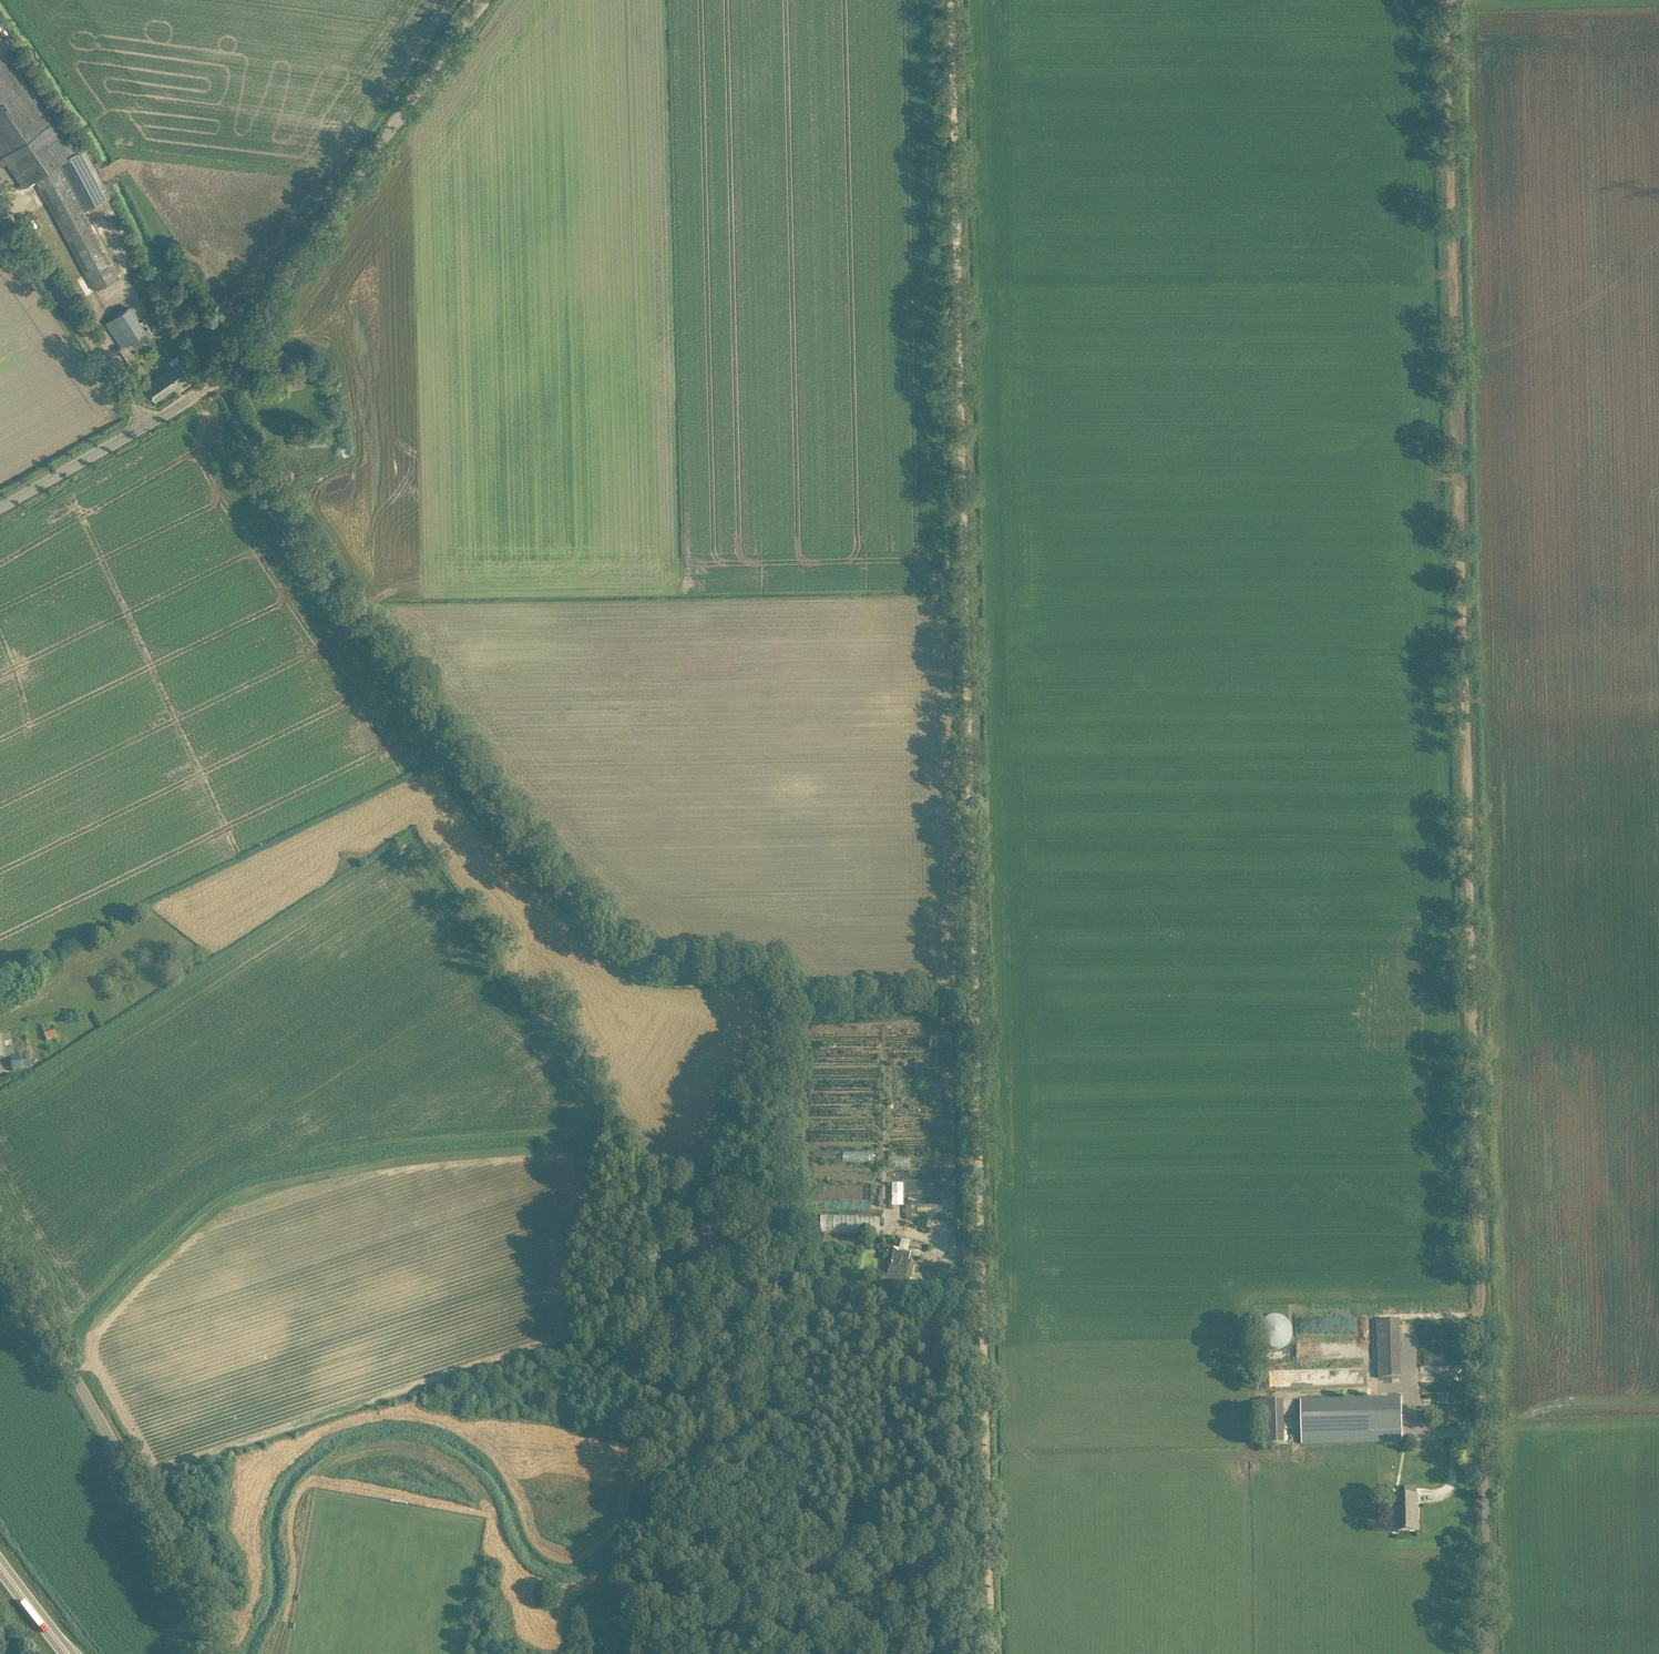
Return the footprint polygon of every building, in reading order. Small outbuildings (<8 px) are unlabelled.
[(20,185),(36,178),(95,289),(140,267),(106,198),(111,196),(84,145),(75,151),(4,47),(6,45),(0,36),(0,154),(20,185)] [(8,166),(2,170),(5,175),(11,171),(8,166)] [(151,336),(146,329),(130,306),(106,322),(122,346),(132,339),(137,346),(151,336)] [(181,359),(145,385),(155,399),(191,374),(181,359)] [(43,1030),(46,1040),(57,1037),(53,1027),(43,1030)] [(0,1035),(0,1058),(7,1057),(10,1057),(12,1056),(15,1056),(11,1033),(3,1035),(0,1035)] [(15,1056),(10,1057),(12,1071),(27,1068),(31,1068),(29,1054),(25,1054),(15,1056)] [(891,1156),(890,1165),(906,1166),(906,1157),(891,1156)] [(893,1185),(893,1196),(904,1196),(904,1185),(893,1185)] [(917,1206),(907,1206),(907,1215),(907,1217),(918,1217),(918,1215),(917,1206)] [(879,1235),(879,1216),(820,1215),(820,1234),(879,1235)] [(906,1286),(913,1255),(894,1250),(887,1276),(879,1275),(878,1279),(888,1281),(888,1282),(906,1286)] [(948,1285),(955,1259),(949,1258),(943,1284),(948,1285)] [(1289,1323),(1286,1320),(1285,1319),(1282,1318),(1280,1317),(1277,1316),(1275,1316),(1271,1317),(1268,1318),(1266,1319),(1264,1321),(1262,1323),(1261,1326),(1259,1329),(1259,1331),(1259,1333),(1259,1336),(1260,1338),(1260,1340),(1262,1343),(1263,1344),(1264,1345),(1266,1346),(1268,1347),(1272,1349),(1277,1349),(1282,1349),(1284,1347),(1286,1346),(1288,1344),(1290,1342),(1291,1339),(1292,1337),(1292,1335),(1292,1333),(1292,1330),(1292,1328),(1291,1326),(1289,1323)] [(1336,1317),(1335,1332),(1357,1333),(1358,1318),(1336,1317)] [(1400,1320),(1389,1321),(1378,1321),(1379,1378),(1391,1378),(1401,1378),(1400,1320)] [(1447,1365),(1419,1365),(1420,1383),(1457,1382),(1456,1351),(1447,1351),(1447,1365)] [(1270,1384),(1343,1384),(1343,1373),(1270,1373),(1270,1384)] [(1402,1398),(1391,1398),(1300,1401),(1302,1444),(1392,1441),(1403,1441),(1402,1398)] [(1263,1401),(1260,1401),(1261,1444),(1264,1444),(1284,1444),(1283,1400),(1263,1401)] [(1417,1496),(1406,1496),(1397,1497),(1398,1532),(1418,1532),(1417,1496)]
